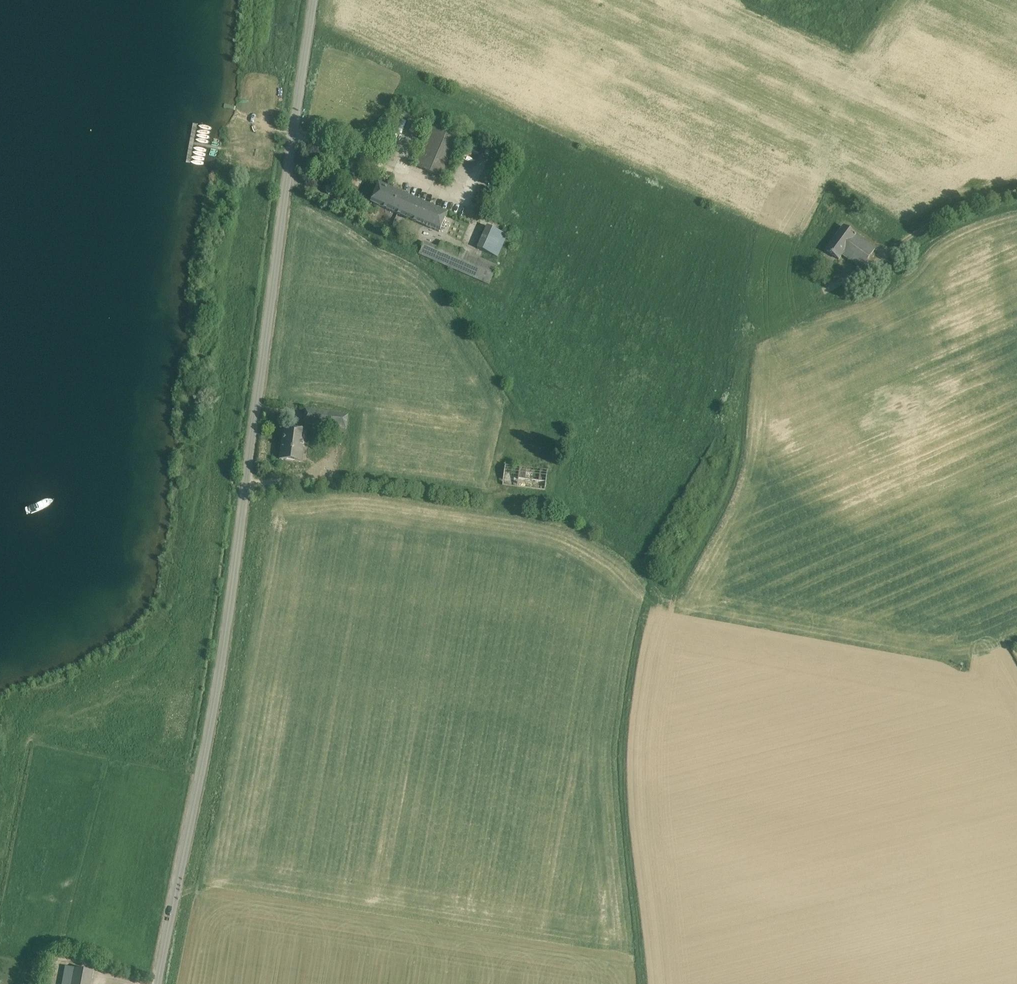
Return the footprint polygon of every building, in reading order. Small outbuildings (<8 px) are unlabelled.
[(445,179),(463,136),(434,123),(415,166),(445,179)] [(392,189),(379,183),(371,202),(439,232),(447,213),(393,189),(394,188),(393,188),(392,189)] [(498,256),(509,234),(488,224),(477,247),(498,256)] [(861,268),(875,249),(843,226),(826,251),(838,260),(842,254),(861,268)] [(424,242),(419,254),(489,285),(497,266),(442,242),(439,249),(424,242)] [(306,430),(294,429),(284,427),(284,428),(285,428),(282,444),(282,443),(280,459),(302,462),(306,430)] [(502,486),(545,491),(548,473),(505,467),(502,486)] [(92,972),(66,967),(63,983),(90,983),(92,972)]
